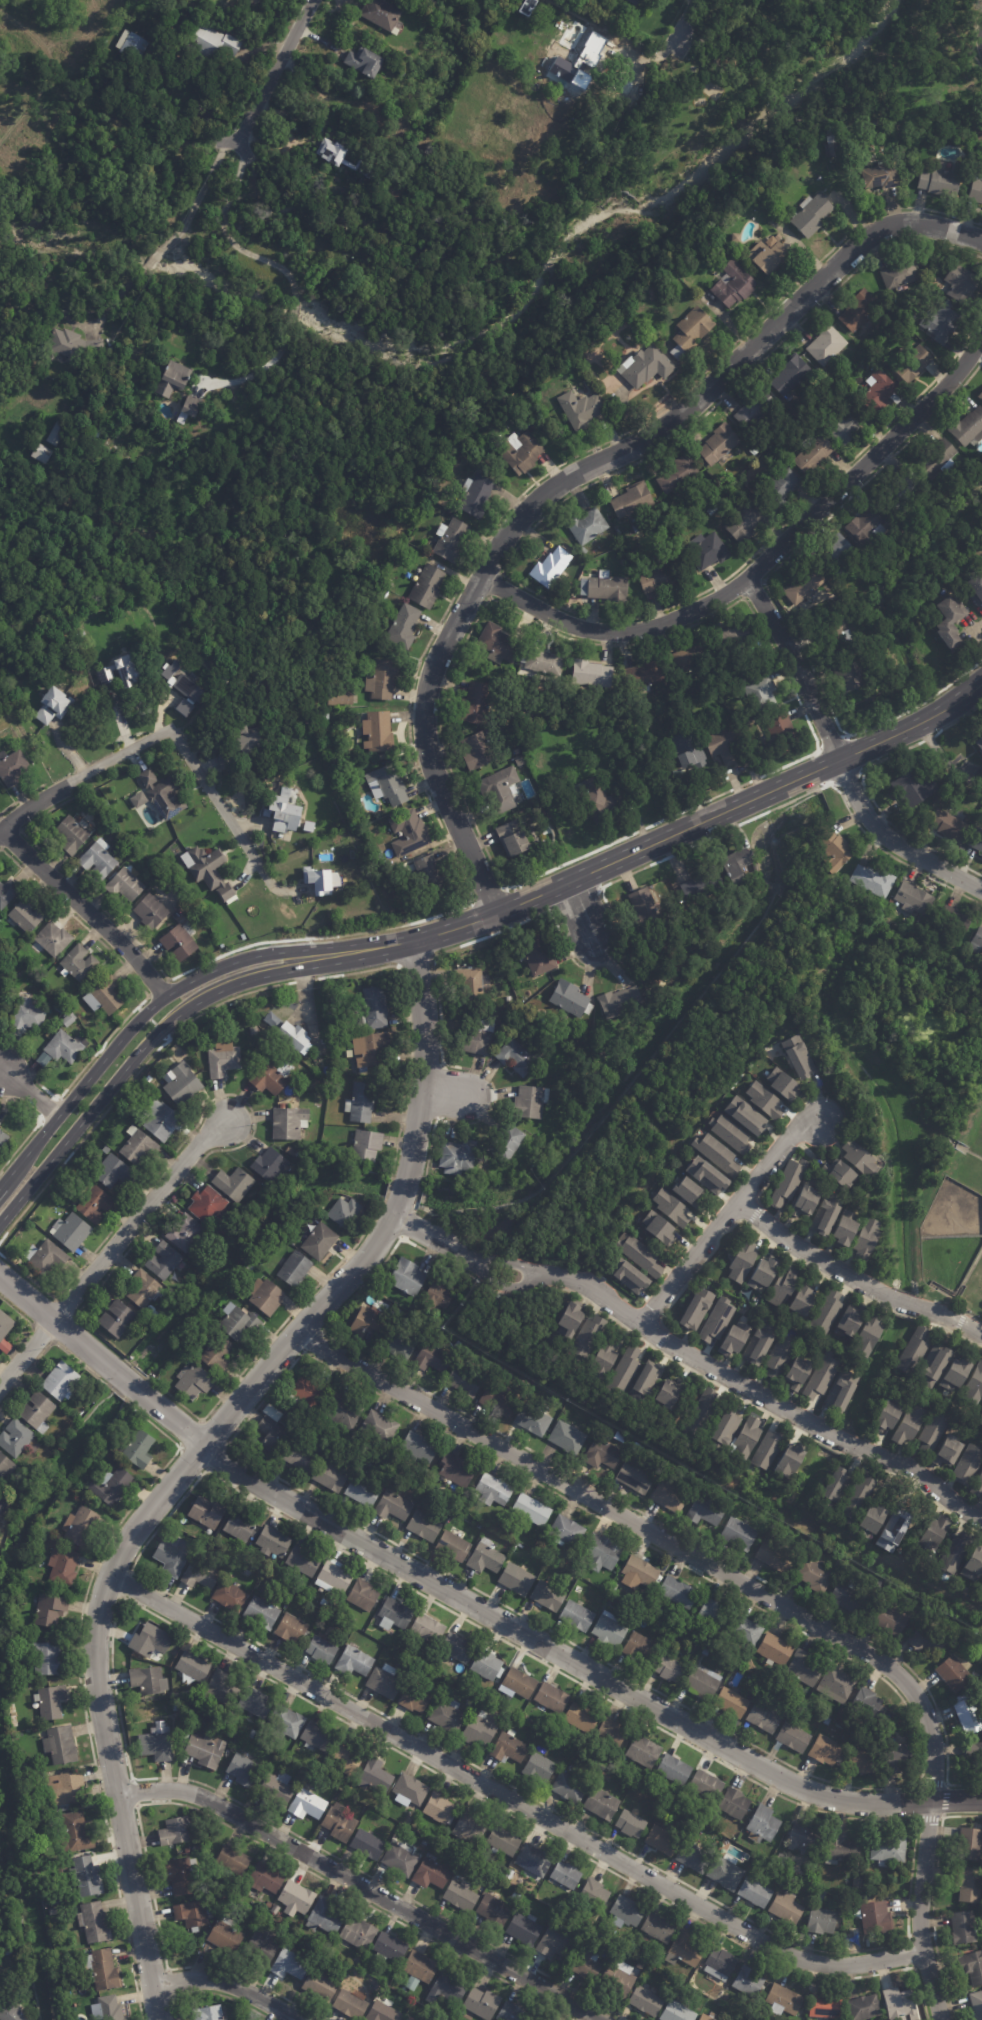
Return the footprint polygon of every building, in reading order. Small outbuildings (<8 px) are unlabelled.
[(360,16),(369,0),(383,0),(403,11),(398,21),(394,27),(400,30),(396,36),(360,16)] [(423,4),(425,0),(434,0),(437,2),(433,9),(423,4)] [(512,9),(518,0),(532,0),(523,15),(512,9)] [(199,23),(219,34),(221,33),(225,36),(226,33),(242,43),(234,58),(220,50),(211,66),(184,51),(199,23)] [(608,42),(578,92),(562,82),(580,53),(571,48),(577,37),(581,39),(587,28),(609,41),(608,42)] [(125,29),(130,32),(131,31),(149,42),(137,62),(119,51),(120,49),(115,45),(125,29)] [(541,50),(536,60),(528,56),(534,45),(541,49),(541,50)] [(382,66),(374,81),(370,78),(369,79),(367,78),(368,77),(362,74),(344,63),(350,52),(356,55),(360,47),(385,61),(382,66)] [(138,89),(135,94),(127,88),(130,84),(138,89)] [(826,135),(836,133),(840,154),(825,157),(823,144),(827,143),(826,135)] [(321,144),(324,137),(335,143),(337,141),(349,147),(339,165),(322,155),(323,152),(318,149),(321,144)] [(896,185),(884,188),(883,184),(866,188),(863,173),(859,174),(859,171),(861,170),(861,169),(879,165),(879,163),(900,159),(904,177),(901,177),(902,184),(896,185)] [(364,160),(384,169),(380,178),(369,173),(368,175),(359,171),(364,160)] [(952,196),(928,192),(929,189),(918,187),(922,169),(933,171),(934,168),(952,171),(953,163),(964,165),(958,197),(952,196)] [(510,164),(523,173),(515,184),(502,175),(510,164)] [(975,174),(981,176),(981,204),(968,200),(975,174)] [(500,199),(510,185),(499,178),(490,192),(500,199)] [(826,198),(835,207),(822,221),(824,222),(808,238),(790,221),(792,218),(789,215),(794,210),(797,214),(803,208),(799,205),(809,195),(812,199),(819,192),(826,198)] [(735,233),(735,241),(726,241),(727,232),(735,233)] [(703,243),(710,237),(713,242),(706,247),(703,243)] [(776,243),(787,253),(779,261),(777,260),(763,274),(747,258),(762,244),(765,247),(773,240),(776,243)] [(753,291),(745,300),(742,298),(739,302),(737,301),(730,308),(710,291),(726,273),(721,269),(731,258),(758,283),(754,287),(756,289),(753,291)] [(907,283),(887,291),(880,270),(912,259),(919,279),(907,283)] [(970,271),(981,279),(974,293),(977,296),(970,308),(946,293),(951,285),(944,281),(956,262),(970,271)] [(868,318),(852,333),(838,319),(855,301),(853,299),(863,288),(880,305),(868,318)] [(950,336),(944,345),(926,333),(930,328),(927,326),(929,323),(923,319),(930,310),(935,314),(943,303),(944,304),(948,299),(953,302),(949,306),(964,317),(950,336)] [(683,357),(678,361),(670,352),(678,344),(673,339),(682,329),(677,324),(698,305),(717,324),(683,357)] [(807,348),(821,335),(817,331),(828,321),(849,343),(840,352),(842,355),(832,364),(830,362),(824,368),(806,349),(807,348)] [(67,329),(81,335),(80,338),(86,340),(103,338),(105,351),(77,355),(74,363),(66,360),(68,356),(46,347),(54,327),(63,331),(64,328),(67,329)] [(653,374),(646,382),(645,381),(636,389),(621,373),(627,367),(623,363),(632,354),(634,356),(641,348),(643,351),(653,341),(677,366),(664,379),(656,371),(653,374)] [(921,344),(935,359),(909,384),(895,369),(904,360),(898,354),(906,345),(912,352),(921,344)] [(793,391),(792,390),(789,393),(792,396),(788,400),(785,397),(784,397),(770,383),(784,369),(781,366),(783,364),(785,366),(796,355),(794,354),(796,352),(814,371),(793,391)] [(867,360),(872,357),(877,363),(872,366),(867,360)] [(176,388),(174,387),(168,398),(155,392),(170,359),(192,369),(189,375),(190,376),(189,379),(187,378),(182,391),(176,388)] [(898,388),(887,399),(890,401),(876,415),(859,398),(878,380),(872,374),(879,367),(899,388),(898,388)] [(844,379),(848,383),(843,387),(839,384),(844,379)] [(605,412),(589,421),(591,425),(577,433),(557,398),(572,390),(578,401),(587,396),(588,398),(597,393),(607,410),(605,412)] [(739,423),(733,417),(764,390),(778,406),(747,433),(739,423)] [(189,394),(202,400),(194,417),(180,410),(188,394),(189,394)] [(867,418),(859,425),(863,429),(844,447),(822,423),(843,404),(850,411),(856,405),(868,417),(867,418)] [(974,404),(981,413),(981,424),(981,425),(981,426),(981,432),(981,433),(969,445),(965,441),(960,446),(942,428),(952,418),(955,420),(965,410),(966,411),(974,404)] [(67,426),(56,446),(46,440),(57,420),(67,426)] [(698,451),(706,444),(705,443),(715,434),(714,432),(726,421),(743,441),(713,468),(698,451)] [(544,452),(537,457),(539,459),(535,462),(537,465),(520,479),(495,449),(515,432),(519,437),(528,429),(546,450),(544,452)] [(834,450),(807,476),(793,461),(804,450),(800,445),(811,435),(815,439),(822,433),(836,448),(834,450)] [(929,445),(937,436),(953,451),(945,459),(951,466),(942,475),(936,469),(926,479),(908,462),(921,448),(923,451),(929,445)] [(53,451),(45,464),(30,456),(38,442),(53,451)] [(754,446),(759,451),(754,456),(749,451),(754,446)] [(658,481),(656,478),(665,473),(663,470),(673,464),(671,460),(689,451),(704,478),(667,497),(658,481)] [(799,482),(793,487),(795,490),(786,499),(788,502),(777,513),(759,495),(789,466),(801,480),(799,482)] [(920,490),(919,490),(918,489),(910,497),(912,499),(897,514),(881,498),(903,477),(905,478),(912,471),(925,484),(920,490)] [(495,484),(490,492),(496,495),(480,521),(458,507),(467,492),(462,489),(469,478),(473,480),(478,472),(496,483),(495,484)] [(632,515),(629,516),(628,514),(619,519),(610,501),(627,492),(625,488),(644,479),(656,503),(632,515)] [(754,502),(768,516),(753,530),(755,532),(742,545),(725,527),(745,507),(746,508),(753,500),(754,502)] [(845,527),(858,515),(860,517),(878,500),(892,516),(882,525),(887,530),(866,550),(845,527)] [(706,512),(713,505),(718,510),(711,517),(706,512)] [(596,537),(581,547),(564,522),(576,514),(579,517),(596,506),(610,527),(596,537)] [(454,518),(471,527),(460,547),(462,548),(454,564),(432,552),(441,537),(436,534),(442,523),(448,527),(454,517),(454,518)] [(632,526),(639,522),(643,529),(636,533),(632,526)] [(720,563),(718,559),(702,571),(684,547),(702,534),(705,538),(715,531),(733,555),(721,564),(720,563)] [(832,540),(840,532),(865,556),(842,580),(817,555),(832,540)] [(731,540),(736,547),(732,550),(727,543),(731,540)] [(563,571),(549,590),(529,574),(538,562),(542,564),(550,553),(552,554),(559,546),(564,550),(568,545),(575,550),(571,555),(574,557),(563,571)] [(578,551),(582,546),(588,551),(584,556),(578,551)] [(669,589),(669,587),(656,592),(656,591),(645,595),(637,576),(646,572),(644,565),(655,561),(657,568),(674,561),(683,585),(670,590),(669,589)] [(434,567),(446,573),(438,590),(440,591),(430,610),(408,599),(426,563),(434,567)] [(813,593),(796,607),(783,592),(792,585),(790,583),(798,577),(796,574),(809,563),(825,583),(813,593)] [(613,577),(628,577),(628,604),(606,604),(606,599),(588,598),(588,595),(580,595),(581,579),(588,579),(588,577),(599,578),(599,570),(609,570),(609,578),(613,578),(613,577)] [(968,583),(981,573),(981,604),(977,607),(969,596),(975,592),(968,583)] [(968,614),(954,625),(959,631),(956,634),(963,642),(951,651),(937,632),(939,630),(936,626),(946,618),(937,606),(950,595),(953,599),(955,598),(959,603),(960,602),(969,613),(968,614)] [(834,604),(843,598),(847,603),(838,609),(834,604)] [(421,614),(418,618),(424,621),(422,625),(418,623),(412,635),(416,637),(408,651),(385,638),(404,602),(422,612),(421,614)] [(829,657),(818,627),(844,617),(846,624),(842,626),(844,631),(850,629),(857,647),(829,657)] [(714,635),(746,620),(757,643),(729,656),(725,647),(721,649),(714,635)] [(512,638),(523,644),(512,664),(476,644),(489,621),(503,628),(501,632),(512,638)] [(695,668),(680,674),(672,654),(701,642),(709,662),(695,668)] [(530,648),(566,657),(560,678),(524,668),(525,664),(520,662),(523,650),(528,651),(529,648),(530,648)] [(128,682),(127,682),(128,685),(118,688),(112,668),(107,670),(110,679),(96,684),(91,669),(109,663),(108,659),(114,657),(114,656),(128,652),(135,675),(131,676),(132,680),(128,682)] [(858,665),(866,685),(844,694),(832,664),(854,656),(858,665)] [(176,672),(181,665),(172,658),(160,675),(167,680),(165,683),(183,696),(174,710),(186,718),(205,692),(176,672)] [(589,661),(589,663),(602,664),(602,666),(613,667),(612,686),(572,682),(574,658),(590,660),(589,661)] [(399,675),(398,676),(397,676),(396,690),(393,689),(392,701),(371,699),(371,692),(365,691),(366,678),(373,678),(375,659),(400,662),(399,675)] [(650,685),(629,690),(625,669),(645,665),(644,663),(663,659),(667,682),(650,685)] [(772,675),(778,689),(772,692),(778,704),(755,714),(743,685),(771,673),(772,675)] [(489,703),(484,726),(458,720),(463,698),(466,699),(470,681),(492,686),(489,703)] [(59,719),(55,716),(57,713),(49,707),(48,708),(47,707),(47,708),(55,715),(46,726),(34,717),(43,705),(43,706),(44,705),(40,702),(42,699),(45,694),(46,694),(48,692),(47,691),(51,687),(53,686),(66,696),(65,698),(67,699),(69,697),(75,701),(60,720),(59,719)] [(390,712),(390,733),(393,733),(394,752),(369,753),(369,749),(364,749),(363,742),(368,742),(368,735),(363,735),(363,721),(367,720),(367,712),(390,711),(390,712)] [(787,712),(800,740),(779,750),(775,742),(769,745),(759,724),(787,711),(787,712)] [(728,767),(727,768),(720,754),(713,758),(703,736),(736,721),(752,756),(728,767)] [(247,726),(249,735),(259,732),(262,747),(255,749),(256,756),(236,760),(238,767),(221,771),(218,755),(235,752),(232,737),(245,735),(244,733),(240,734),(239,726),(247,725),(247,726)] [(687,769),(684,770),(671,739),(695,729),(707,760),(687,769)] [(484,731),(496,760),(470,772),(463,755),(468,753),(462,740),(484,731)] [(981,757),(981,734),(972,741),(981,757)] [(8,789),(0,776),(0,754),(4,751),(8,757),(19,749),(31,769),(19,777),(17,777),(20,782),(8,789)] [(353,752),(357,765),(342,769),(338,755),(353,751),(353,752)] [(398,788),(399,790),(398,791),(402,800),(385,808),(381,797),(378,799),(376,795),(369,798),(363,784),(362,785),(358,775),(385,764),(387,768),(390,767),(394,777),(392,778),(394,780),(395,780),(398,788)] [(491,812),(476,778),(507,764),(515,780),(510,782),(515,792),(508,795),(512,804),(492,814),(491,812)] [(170,792),(174,797),(170,799),(171,801),(178,796),(185,805),(162,820),(149,801),(147,801),(145,797),(145,794),(142,790),(146,788),(144,786),(143,786),(134,773),(146,765),(155,778),(149,783),(150,785),(167,774),(174,786),(165,792),(166,794),(170,792)] [(908,808),(892,784),(916,768),(923,780),(931,775),(941,790),(909,811),(908,808)] [(683,783),(674,783),(673,771),(685,771),(686,782),(683,783)] [(614,794),(620,807),(609,812),(611,818),(596,824),(593,817),(587,820),(576,795),(580,793),(577,784),(597,775),(607,797),(614,794)] [(290,788),(291,789),(288,805),(302,807),(299,828),(297,828),(296,832),(286,830),(285,833),(272,831),(275,812),(269,810),(272,795),(281,797),(283,787),(290,788)] [(414,809),(419,819),(421,818),(432,843),(398,859),(391,844),(405,837),(402,831),(394,834),(388,820),(414,809)] [(940,829),(933,826),(942,810),(971,826),(961,845),(945,836),(946,834),(939,831),(940,829)] [(72,819),(91,836),(71,857),(59,846),(63,841),(53,832),(68,815),(72,819)] [(520,821),(532,849),(509,859),(495,829),(519,818),(520,821)] [(332,827),(338,824),(341,829),(334,832),(332,827)] [(829,827),(838,835),(839,833),(851,845),(849,846),(855,852),(835,873),(826,865),(833,857),(815,840),(828,826),(829,827)] [(978,827),(981,829),(981,853),(978,851),(968,845),(978,827)] [(95,866),(93,865),(87,872),(76,862),(83,855),(84,855),(100,838),(110,847),(106,851),(119,863),(101,883),(90,873),(96,867),(95,866)] [(217,852),(222,860),(210,868),(220,883),(223,881),(232,894),(218,903),(209,890),(214,887),(213,885),(205,891),(197,879),(191,882),(182,868),(189,864),(181,852),(191,845),(194,850),(198,848),(202,855),(214,847),(217,852)] [(747,848),(753,860),(742,865),(745,870),(730,877),(721,859),(747,846),(747,848)] [(376,855),(381,853),(384,859),(379,862),(376,855)] [(433,855),(445,884),(427,892),(415,862),(432,854),(433,855)] [(859,863),(868,868),(870,865),(881,872),(883,868),(898,876),(886,899),(850,880),(859,863)] [(124,867),(146,887),(131,904),(118,892),(113,897),(103,888),(109,882),(109,883),(124,867)] [(340,873),(341,887),(332,888),(332,896),(315,897),(315,884),(308,885),(308,884),(304,884),(303,868),(311,867),(311,870),(314,870),(314,871),(317,871),(317,872),(331,871),(331,874),(340,873)] [(683,884),(683,883),(717,867),(726,886),(692,903),(683,884)] [(21,889),(0,912),(0,882),(4,886),(10,879),(12,881),(21,889)] [(912,883),(936,897),(927,915),(915,909),(913,913),(902,907),(905,903),(895,898),(905,879),(912,883)] [(830,883),(835,887),(829,895),(824,891),(830,883)] [(656,909),(657,912),(638,919),(628,894),(648,886),(654,901),(653,901),(656,909)] [(154,897),(170,912),(151,933),(140,922),(142,920),(132,912),(149,893),(154,897)] [(27,896),(36,904),(30,911),(33,913),(39,907),(47,915),(28,935),(7,916),(20,902),(26,895),(27,896)] [(950,906),(962,913),(963,912),(974,918),(963,937),(961,935),(954,948),(940,941),(948,927),(940,923),(949,906),(950,906)] [(176,923),(171,928),(166,922),(171,917),(176,923)] [(51,922),(60,930),(62,928),(74,939),(54,960),(33,940),(50,921),(51,922)] [(168,953),(158,941),(180,924),(182,927),(187,923),(194,933),(189,936),(199,949),(178,965),(168,953)] [(981,926),(981,956),(969,949),(981,925),(981,926)] [(543,944),(545,948),(543,949),(546,955),(552,953),(558,966),(534,977),(520,944),(540,935),(543,944)] [(79,944),(88,953),(82,960),(85,962),(91,955),(100,964),(80,985),(68,974),(64,978),(60,973),(64,969),(59,964),(78,944),(79,944)] [(650,981),(667,947),(676,952),(665,975),(668,977),(666,981),(662,978),(658,986),(650,982),(650,981)] [(963,959),(968,962),(965,968),(960,966),(963,959)] [(489,986),(483,987),(484,1002),(468,1003),(466,980),(459,980),(458,969),(482,967),(482,974),(489,974),(489,986)] [(111,976),(120,986),(114,990),(125,1004),(108,1018),(99,1007),(94,1010),(85,999),(89,995),(89,994),(105,981),(104,980),(110,975),(111,976)] [(573,984),(579,987),(577,991),(591,998),(589,1002),(594,1005),(589,1015),(584,1012),(580,1018),(548,1000),(561,977),(573,984)] [(388,1000),(386,1000),(388,1015),(387,1015),(388,1026),(367,1029),(367,1025),(363,1026),(362,1016),(361,1016),(360,1007),(364,1006),(362,988),(388,985),(389,1000),(388,1000)] [(621,1014),(607,1020),(598,996),(611,990),(613,993),(626,988),(626,989),(637,985),(645,1005),(621,1014)] [(25,1033),(10,1029),(19,996),(33,1000),(31,1006),(47,1010),(41,1032),(27,1028),(25,1034),(25,1033)] [(60,1001),(67,1007),(61,1014),(54,1008),(60,1000),(60,1001)] [(70,1015),(75,1021),(66,1028),(61,1021),(64,1018),(63,1016),(67,1013),(68,1014),(69,1013),(70,1015)] [(287,1020),(294,1026),(297,1022),(308,1031),(306,1033),(311,1037),(299,1051),(275,1031),(286,1019),(287,1020)] [(485,1055),(458,1049),(462,1027),(478,1030),(481,1020),(495,1022),(489,1056),(485,1055)] [(497,1033),(502,1024),(508,1027),(503,1036),(497,1033)] [(249,1027),(256,1025),(258,1033),(251,1035),(249,1027)] [(73,1041),(78,1045),(79,1043),(85,1049),(71,1066),(60,1057),(56,1062),(42,1051),(60,1029),(73,1041)] [(391,1052),(392,1062),(367,1066),(368,1072),(359,1073),(358,1067),(357,1068),(356,1058),(355,1058),(352,1036),(388,1031),(391,1052)] [(815,1070),(810,1073),(810,1074),(801,1079),(788,1055),(787,1055),(780,1042),(798,1033),(802,1040),(803,1040),(807,1047),(805,1048),(816,1070),(815,1070)] [(517,1041),(531,1055),(536,1050),(543,1057),(523,1078),(512,1068),(515,1065),(509,1060),(504,1065),(494,1056),(512,1036),(517,1041)] [(220,1077),(210,1078),(208,1049),(215,1048),(215,1041),(232,1040),(233,1047),(239,1046),(241,1067),(220,1069),(220,1077)] [(43,1068),(36,1062),(43,1053),(51,1060),(43,1068)] [(259,1090),(248,1079),(267,1059),(276,1069),(286,1059),(295,1067),(286,1076),(290,1079),(274,1096),(265,1087),(261,1092),(259,1090)] [(203,1087),(178,1107),(162,1087),(167,1083),(162,1076),(170,1070),(171,1070),(183,1060),(189,1067),(204,1086),(203,1087)] [(782,1071),(799,1085),(795,1091),(798,1093),(797,1094),(799,1096),(793,1104),(770,1086),(772,1084),(766,1079),(774,1068),(780,1073),(782,1071)] [(371,1112),(370,1123),(350,1120),(351,1112),(344,1111),(346,1099),(352,1100),(354,1081),(379,1084),(378,1098),(374,1098),(373,1111),(371,1111),(371,1112)] [(782,1103),(779,1107),(785,1112),(777,1122),(751,1101),(753,1098),(746,1092),(756,1081),(783,1102),(782,1103)] [(545,1089),(542,1119),(513,1115),(515,1096),(518,1096),(519,1085),(545,1088),(545,1089)] [(191,1128),(185,1136),(176,1129),(174,1131),(168,1126),(167,1128),(172,1132),(164,1143),(142,1125),(151,1114),(143,1108),(153,1096),(161,1102),(162,1101),(183,1118),(182,1120),(192,1127),(191,1128)] [(766,1120),(767,1122),(762,1128),(764,1129),(757,1138),(724,1111),(736,1096),(743,1101),(744,1100),(751,1105),(750,1107),(766,1120)] [(279,1108),(309,1109),(309,1119),(308,1119),(308,1127),(300,1127),(300,1139),(272,1138),(273,1108),(279,1108)] [(144,1119),(141,1123),(133,1116),(137,1112),(144,1119)] [(750,1137),(746,1141),(753,1146),(744,1157),(710,1129),(722,1114),(750,1137)] [(517,1128),(526,1133),(508,1163),(486,1150),(491,1142),(494,1144),(508,1122),(517,1128)] [(157,1145),(160,1147),(151,1157),(145,1152),(134,1166),(118,1152),(131,1137),(125,1132),(131,1125),(153,1143),(154,1142),(157,1145)] [(383,1136),(381,1150),(377,1149),(375,1162),(351,1158),(356,1129),(384,1133),(383,1136)] [(10,1140),(0,1151),(0,1132),(10,1140)] [(735,1156),(732,1161),(741,1168),(739,1170),(740,1172),(734,1179),(691,1144),(696,1137),(701,1140),(707,1133),(736,1156),(735,1156)] [(837,1150),(869,1179),(880,1167),(848,1138),(837,1150)] [(442,1141),(462,1144),(463,1139),(477,1141),(473,1170),(461,1169),(460,1175),(443,1172),(444,1167),(439,1166),(442,1141)] [(284,1166),(271,1183),(250,1166),(259,1154),(262,1156),(270,1146),(289,1161),(284,1166)] [(136,1175),(127,1186),(119,1178),(109,1190),(91,1174),(111,1152),(137,1175),(136,1175)] [(725,1189),(724,1191),(722,1190),(717,1196),(687,1169),(700,1153),(732,1181),(725,1189)] [(854,1180),(853,1181),(854,1182),(848,1190),(822,1168),(827,1162),(834,1168),(836,1166),(835,1165),(841,1158),(859,1173),(854,1180)] [(789,1200),(786,1199),(780,1211),(768,1205),(790,1160),(799,1165),(801,1159),(810,1163),(791,1201),(789,1200)] [(247,1173),(256,1180),(238,1203),(211,1182),(220,1169),(230,1177),(238,1166),(247,1173)] [(696,1199),(691,1205),(672,1189),(678,1183),(679,1184),(686,1176),(703,1190),(696,1199)] [(114,1203),(106,1212),(101,1208),(99,1211),(104,1215),(96,1226),(75,1209),(82,1199),(77,1196),(89,1182),(94,1186),(95,1184),(115,1201),(114,1203)] [(197,1191),(197,1190),(201,1193),(207,1184),(229,1201),(224,1207),(229,1211),(218,1225),(212,1220),(208,1225),(188,1208),(194,1200),(191,1198),(197,1191)] [(818,1192),(801,1185),(790,1213),(807,1220),(818,1192)] [(688,1210),(685,1214),(691,1219),(682,1229),(656,1207),(658,1205),(652,1200),(662,1187),(689,1209),(688,1210)] [(362,1206),(363,1207),(346,1229),(326,1215),(340,1197),(344,1192),(351,1197),(351,1198),(362,1206)] [(807,1229),(825,1237),(842,1199),(824,1192),(807,1229)] [(674,1230),(671,1234),(673,1236),(666,1246),(645,1229),(647,1227),(642,1222),(651,1210),(675,1229),(674,1230)] [(82,1242),(73,1253),(48,1232),(59,1218),(64,1221),(72,1211),(93,1229),(82,1242)] [(203,1232),(199,1236),(204,1240),(197,1249),(193,1245),(186,1253),(164,1236),(173,1225),(179,1230),(181,1228),(175,1223),(184,1211),(205,1228),(203,1232)] [(849,1213),(856,1216),(853,1221),(858,1223),(847,1248),(846,1247),(844,1252),(832,1246),(834,1242),(835,1243),(837,1239),(832,1236),(841,1215),(844,1216),(846,1211),(849,1213)] [(873,1218),(882,1222),(878,1230),(882,1232),(868,1262),(855,1256),(858,1250),(853,1248),(868,1216),(873,1218)] [(338,1238),(319,1262),(300,1247),(310,1234),(305,1230),(311,1222),(316,1225),(320,1221),(339,1236),(338,1238)] [(658,1257),(654,1261),(664,1269),(662,1271),(663,1272),(657,1280),(613,1245),(619,1238),(623,1242),(630,1234),(658,1257)] [(68,1259),(59,1270),(53,1265),(43,1277),(26,1263),(29,1260),(23,1255),(32,1244),(38,1249),(47,1238),(69,1256),(68,1259)] [(186,1263),(180,1271),(175,1267),(164,1281),(144,1265),(153,1254),(159,1258),(161,1256),(154,1250),(162,1239),(184,1257),(181,1260),(186,1263)] [(755,1244),(757,1245),(753,1252),(758,1255),(741,1285),(728,1277),(732,1270),(729,1268),(746,1239),(755,1244)] [(313,1265),(295,1288),(277,1274),(283,1265),(279,1262),(283,1256),(288,1259),(295,1249),(314,1263),(313,1265)] [(646,1289),(645,1291),(643,1289),(638,1296),(607,1270),(620,1254),(653,1281),(646,1289)] [(419,1266),(417,1269),(428,1275),(415,1298),(387,1282),(402,1256),(419,1266)] [(745,1286),(762,1293),(775,1264),(759,1256),(745,1286)] [(267,1259),(261,1266),(259,1263),(264,1257),(267,1259)] [(255,1266),(250,1272),(246,1268),(251,1262),(255,1266)] [(766,1299),(782,1270),(787,1273),(791,1266),(800,1271),(785,1299),(782,1298),(778,1306),(766,1299)] [(159,1289),(143,1310),(126,1296),(136,1283),(131,1279),(140,1268),(162,1285),(159,1289)] [(445,1290),(453,1295),(445,1310),(435,1304),(434,1305),(423,1299),(436,1276),(447,1283),(444,1289),(445,1290)] [(284,1295),(279,1301),(281,1303),(270,1317),(249,1300),(253,1295),(248,1291),(258,1278),(263,1282),(266,1278),(285,1293),(284,1295)] [(813,1286),(814,1287),(813,1289),(814,1290),(812,1293),(818,1296),(807,1317),(806,1316),(802,1323),(789,1315),(793,1309),(790,1308),(805,1282),(813,1286)] [(677,1325),(695,1333),(713,1294),(695,1286),(677,1325)] [(841,1293),(843,1294),(839,1300),(845,1303),(827,1334),(810,1325),(831,1287),(841,1293)] [(696,1337),(713,1346),(735,1306),(718,1296),(696,1337)] [(137,1315),(117,1339),(97,1322),(105,1312),(118,1322),(121,1320),(107,1309),(116,1298),(137,1315)] [(230,1301),(235,1306),(235,1305),(246,1314),(249,1311),(263,1322),(254,1333),(248,1328),(237,1342),(218,1326),(227,1315),(222,1310),(230,1301)] [(582,1304),(581,1307),(582,1307),(580,1311),(585,1314),(571,1340),(565,1337),(564,1337),(557,1333),(560,1326),(558,1325),(570,1301),(574,1303),(576,1301),(582,1304)] [(862,1304),(870,1309),(855,1337),(847,1332),(847,1331),(838,1326),(850,1305),(859,1310),(862,1304)] [(375,1331),(368,1327),(363,1337),(349,1329),(362,1306),(386,1319),(379,1333),(375,1331)] [(5,1335),(0,1341),(0,1309),(16,1322),(5,1335)] [(876,1314),(884,1318),(880,1326),(885,1328),(868,1359),(855,1351),(859,1344),(856,1342),(873,1312),(876,1314)] [(158,1318),(155,1322),(150,1318),(154,1314),(158,1318)] [(597,1315),(608,1321),(586,1359),(570,1350),(587,1318),(593,1321),(596,1314),(597,1315)] [(730,1351),(738,1354),(749,1326),(732,1319),(718,1353),(727,1357),(730,1351)] [(780,1330),(760,1366),(742,1356),(762,1320),(780,1330)] [(930,1330),(933,1331),(927,1342),(932,1345),(913,1376),(896,1367),(921,1323),(929,1328),(929,1329),(930,1330)] [(417,1343),(407,1362),(379,1346),(389,1328),(417,1343)] [(225,1358),(223,1360),(229,1365),(220,1375),(199,1358),(219,1333),(235,1346),(225,1358)] [(798,1343),(777,1381),(765,1375),(769,1369),(764,1366),(781,1334),(798,1343)] [(616,1343),(618,1344),(614,1350),(620,1354),(602,1384),(586,1374),(607,1338),(616,1343)] [(6,1354),(0,1349),(0,1343),(3,1339),(12,1347),(6,1354)] [(430,1366),(428,1365),(424,1371),(413,1364),(427,1340),(441,1348),(439,1351),(452,1358),(443,1374),(430,1366)] [(640,1349),(641,1349),(636,1360),(642,1363),(624,1394),(607,1384),(630,1343),(640,1349)] [(956,1351),(939,1381),(938,1380),(933,1389),(916,1379),(925,1363),(932,1367),(943,1348),(946,1350),(948,1346),(956,1351)] [(822,1394),(819,1392),(813,1402),(808,1399),(809,1398),(802,1394),(828,1349),(835,1353),(833,1358),(842,1363),(824,1395),(822,1394)] [(791,1383),(788,1389),(796,1393),(810,1364),(793,1356),(782,1379),(791,1383)] [(964,1357),(969,1360),(970,1358),(975,1361),(973,1362),(975,1364),(961,1387),(957,1384),(953,1392),(940,1384),(956,1358),(961,1361),(964,1357)] [(642,1405),(662,1368),(646,1359),(625,1397),(642,1405)] [(981,1359),(981,1360),(981,1396),(977,1405),(964,1397),(968,1390),(965,1389),(981,1359)] [(41,1384),(61,1360),(80,1376),(71,1389),(75,1392),(69,1399),(65,1396),(60,1402),(40,1385),(41,1384)] [(215,1382),(206,1393),(202,1389),(192,1401),(174,1386),(179,1380),(176,1376),(186,1364),(190,1368),(194,1362),(216,1381),(215,1382)] [(455,1388),(445,1383),(456,1364),(484,1381),(473,1399),(455,1388)] [(841,1413),(857,1377),(839,1369),(823,1405),(841,1413)] [(318,1379),(328,1385),(315,1408),(304,1402),(302,1406),(288,1398),(293,1389),(292,1389),(300,1375),(313,1383),(316,1377),(318,1379)] [(669,1410),(682,1386),(665,1377),(652,1400),(669,1410)] [(495,1411),(479,1401),(490,1383),(519,1401),(508,1419),(495,1411)] [(718,1391),(719,1392),(713,1403),(723,1409),(705,1441),(692,1433),(689,1439),(681,1434),(708,1386),(718,1391)] [(32,1407),(34,1405),(28,1399),(36,1390),(56,1407),(43,1422),(49,1427),(42,1435),(17,1413),(19,1410),(23,1405),(25,1403),(31,1408),(32,1407)] [(335,1396),(351,1405),(353,1402),(364,1408),(351,1430),(321,1413),(332,1394),(335,1396)] [(892,1427),(888,1425),(883,1433),(873,1426),(893,1396),(908,1403),(892,1427)] [(262,1411),(268,1403),(283,1414),(276,1423),(262,1411)] [(552,1419),(542,1438),(514,1423),(525,1403),(552,1419)] [(910,1443),(906,1441),(903,1447),(891,1440),(908,1412),(911,1414),(915,1406),(929,1414),(911,1444),(910,1443)] [(740,1415),(722,1408),(710,1440),(727,1447),(740,1415)] [(372,1410),(389,1419),(389,1418),(400,1424),(388,1446),(360,1429),(371,1409),(372,1410)] [(943,1413),(953,1419),(931,1456),(920,1449),(924,1443),(918,1440),(936,1409),(943,1413)] [(287,1432),(271,1453),(259,1444),(266,1435),(256,1427),(265,1415),(287,1432)] [(746,1460),(762,1421),(745,1415),(729,1454),(746,1460)] [(15,1459),(0,1446),(0,1434),(3,1431),(9,1436),(10,1434),(4,1428),(14,1417),(35,1435),(32,1438),(41,1445),(32,1454),(25,1448),(15,1459)] [(558,1446),(548,1440),(559,1420),(565,1423),(565,1422),(577,1429),(577,1430),(588,1436),(577,1456),(558,1446)] [(151,1460),(145,1470),(121,1455),(121,1454),(118,1452),(126,1439),(131,1442),(139,1428),(156,1439),(147,1453),(153,1457),(151,1460)] [(411,1430),(421,1436),(439,1447),(435,1454),(437,1455),(429,1468),(398,1450),(410,1430),(411,1430)] [(776,1430),(789,1438),(769,1473),(751,1462),(768,1431),(774,1434),(776,1430)] [(931,1462),(939,1467),(941,1462),(950,1467),(963,1443),(946,1434),(931,1462)] [(610,1444),(624,1452),(614,1470),(602,1463),(598,1469),(582,1461),(596,1436),(610,1444)] [(300,1469),(281,1459),(292,1440),(319,1456),(309,1474),(300,1469)] [(794,1473),(791,1471),(787,1478),(774,1470),(789,1444),(794,1448),(798,1441),(809,1447),(794,1473)] [(969,1443),(949,1476),(966,1486),(981,1458),(981,1451),(969,1443)] [(318,1444),(324,1447),(320,1454),(315,1451),(318,1444)] [(448,1451),(464,1460),(478,1468),(466,1489),(439,1474),(443,1467),(439,1465),(447,1450),(448,1451)] [(2,1475),(0,1478),(0,1452),(20,1468),(14,1476),(10,1472),(6,1477),(2,1475)] [(325,1487),(311,1479),(322,1460),(349,1475),(338,1494),(325,1487)] [(655,1478),(645,1496),(615,1479),(625,1461),(632,1465),(633,1465),(644,1471),(643,1471),(655,1478)] [(848,1472),(854,1476),(842,1496),(843,1497),(839,1504),(838,1504),(833,1512),(818,1503),(839,1465),(848,1470),(847,1472),(848,1472)] [(132,1479),(128,1485),(129,1486),(117,1502),(115,1501),(111,1506),(86,1489),(94,1478),(99,1483),(101,1480),(104,1482),(110,1474),(112,1476),(119,1466),(134,1477),(132,1479)] [(421,1467),(428,1470),(426,1475),(419,1472),(421,1467)] [(971,1492),(981,1471),(981,1498),(971,1492)] [(486,1472),(499,1480),(500,1478),(503,1479),(502,1481),(513,1487),(513,1488),(515,1489),(505,1507),(494,1501),(490,1507),(478,1500),(482,1494),(475,1490),(485,1472),(486,1472)] [(868,1473),(874,1477),(873,1479),(879,1482),(853,1527),(846,1523),(848,1518),(839,1513),(857,1481),(862,1483),(867,1473),(868,1473)] [(362,1503),(344,1493),(354,1475),(381,1490),(371,1508),(362,1503)] [(667,1507),(651,1499),(662,1479),(690,1495),(679,1515),(667,1507)] [(390,1515),(388,1513),(385,1520),(373,1513),(386,1489),(415,1505),(405,1523),(390,1515)] [(522,1492),(534,1499),(543,1504),(543,1505),(553,1510),(543,1528),(511,1510),(522,1492)] [(695,1523),(686,1518),(698,1494),(727,1509),(717,1527),(701,1519),(698,1524),(695,1523)] [(10,1504),(0,1517),(0,1496),(10,1504)] [(220,1498),(230,1504),(214,1532),(187,1516),(198,1496),(214,1505),(218,1497),(220,1498)] [(99,1518),(90,1534),(94,1537),(85,1552),(63,1539),(67,1532),(61,1529),(70,1514),(75,1516),(81,1505),(100,1516),(99,1518)] [(877,1508),(878,1509),(880,1505),(891,1512),(878,1535),(874,1533),(870,1539),(857,1532),(872,1505),(877,1508)] [(247,1516),(249,1516),(248,1518),(257,1524),(246,1543),(223,1530),(234,1509),(247,1516)] [(425,1514),(443,1525),(433,1543),(406,1528),(416,1510),(425,1514)] [(895,1510),(913,1520),(899,1546),(897,1545),(893,1553),(876,1544),(895,1510)] [(560,1514),(569,1519),(587,1529),(576,1548),(566,1543),(563,1547),(552,1541),(555,1536),(549,1533),(559,1514),(560,1514)] [(943,1515),(956,1521),(940,1551),(934,1548),(931,1555),(917,1548),(933,1518),(939,1521),(942,1514),(943,1515)] [(732,1544),(720,1537),(731,1517),(736,1519),(737,1519),(749,1526),(759,1532),(747,1553),(732,1544)] [(266,1525),(293,1540),(282,1559),(271,1553),(269,1556),(259,1551),(261,1548),(255,1544),(265,1524),(266,1525)] [(766,1536),(772,1526),(778,1529),(772,1540),(766,1536)] [(453,1534),(472,1545),(462,1563),(435,1548),(446,1530),(453,1534)] [(964,1532),(975,1537),(954,1575),(938,1566),(955,1535),(960,1538),(964,1531),(964,1532)] [(174,1578),(161,1571),(165,1565),(152,1557),(162,1539),(164,1540),(169,1532),(195,1547),(176,1579),(174,1578)] [(594,1533),(603,1538),(604,1535),(613,1540),(612,1542),(624,1549),(612,1571),(603,1566),(599,1573),(585,1565),(588,1558),(581,1554),(593,1532),(594,1533)] [(490,1547),(507,1557),(497,1574),(485,1567),(481,1574),(466,1565),(470,1557),(471,1557),(480,1542),(483,1536),(493,1542),(490,1547)] [(765,1563),(755,1557),(765,1539),(798,1558),(788,1576),(765,1563)] [(296,1545),(322,1560),(312,1578),(285,1563),(295,1545),(296,1545)] [(981,1569),(981,1551),(971,1546),(958,1575),(976,1583),(981,1569)] [(80,1555),(74,1572),(77,1573),(72,1588),(43,1578),(53,1547),(61,1550),(62,1548),(80,1554),(80,1555)] [(632,1555),(643,1561),(643,1560),(648,1563),(653,1565),(652,1566),(662,1571),(651,1589),(641,1583),(636,1592),(621,1584),(626,1575),(621,1573),(632,1554),(632,1555)] [(328,1556),(349,1567),(347,1571),(354,1575),(344,1594),(333,1587),(330,1593),(314,1584),(317,1579),(316,1578),(327,1560),(325,1559),(327,1555),(328,1556)] [(198,1583),(195,1581),(192,1588),(180,1581),(193,1557),(221,1573),(211,1590),(198,1583)] [(805,1582),(794,1576),(805,1557),(835,1574),(824,1593),(805,1582)] [(839,1558),(846,1562),(841,1571),(834,1567),(839,1558)] [(520,1567),(537,1577),(525,1598),(498,1582),(509,1562),(520,1567)] [(669,1575),(683,1583),(683,1582),(698,1591),(700,1592),(689,1611),(658,1593),(668,1575),(669,1575)] [(359,1578),(373,1587),(372,1589),(380,1594),(369,1613),(346,1600),(358,1578),(359,1578)] [(247,1594),(249,1595),(238,1614),(211,1598),(222,1579),(247,1594)] [(243,1583),(240,1589),(234,1586),(237,1579),(243,1583)] [(545,1583),(567,1594),(557,1613),(530,1598),(540,1580),(545,1583)] [(850,1612),(829,1600),(839,1581),(862,1594),(852,1612),(850,1612)] [(888,1581),(921,1602),(914,1614),(880,1594),(888,1581)] [(613,1582),(619,1585),(615,1593),(609,1590),(613,1582)] [(66,1600),(64,1613),(59,1612),(57,1628),(34,1624),(39,1594),(66,1599),(66,1600)] [(281,1611),(269,1632),(260,1627),(261,1625),(243,1615),(254,1595),(281,1611)] [(390,1598),(415,1612),(404,1631),(393,1624),(389,1631),(379,1626),(383,1619),(377,1616),(388,1597),(390,1598)] [(710,1598),(723,1606),(722,1608),(731,1613),(728,1619),(731,1620),(725,1630),(722,1628),(720,1633),(696,1619),(708,1597),(710,1598)] [(323,1598),(329,1602),(326,1608),(319,1604),(323,1598)] [(577,1628),(559,1618),(569,1599),(596,1614),(586,1633),(577,1628)] [(638,1599),(647,1604),(643,1610),(634,1605),(638,1599)] [(884,1630),(869,1622),(880,1600),(911,1617),(900,1638),(884,1630)] [(331,1602),(337,1605),(333,1612),(328,1609),(331,1602)] [(615,1616),(620,1619),(618,1623),(629,1629),(618,1648),(609,1643),(607,1646),(597,1641),(599,1637),(591,1633),(604,1610),(615,1616)] [(291,1615),(298,1619),(298,1618),(300,1619),(304,1621),(303,1622),(309,1625),(306,1630),(310,1632),(305,1640),(302,1639),(298,1645),(275,1632),(286,1612),(291,1615)] [(421,1613),(447,1627),(437,1646),(425,1639),(423,1644),(415,1640),(418,1635),(409,1631),(420,1612),(421,1613)] [(738,1614),(765,1629),(755,1648),(726,1633),(737,1613),(738,1614)] [(128,1645),(135,1633),(139,1635),(146,1622),(173,1638),(164,1655),(162,1654),(158,1663),(150,1658),(148,1661),(133,1652),(134,1650),(127,1647),(128,1645)] [(914,1649),(906,1641),(924,1622),(946,1644),(934,1656),(923,1646),(917,1652),(914,1649)] [(632,1656),(623,1651),(634,1631),(645,1638),(646,1637),(652,1640),(651,1641),(657,1644),(654,1650),(658,1652),(653,1660),(650,1659),(647,1664),(632,1656)] [(456,1636),(477,1647),(467,1665),(440,1650),(449,1632),(456,1636)] [(769,1632),(785,1642),(786,1640),(797,1647),(785,1668),(775,1663),(772,1667),(766,1663),(768,1659),(756,1652),(768,1632),(769,1632)] [(319,1638),(325,1641),(325,1640),(329,1642),(329,1643),(339,1649),(329,1665),(323,1662),(322,1664),(311,1657),(312,1655),(305,1651),(315,1635),(319,1638)] [(375,1642),(382,1646),(376,1657),(369,1653),(375,1642)] [(60,1644),(61,1656),(64,1656),(65,1676),(56,1676),(56,1675),(34,1676),(34,1659),(28,1660),(28,1644),(60,1643),(60,1644)] [(344,1674),(334,1668),(348,1644),(375,1660),(366,1677),(353,1670),(349,1677),(344,1674)] [(483,1648),(497,1656),(496,1658),(504,1663),(502,1666),(506,1668),(500,1677),(497,1675),(493,1683),(470,1669),(483,1648)] [(802,1649),(812,1655),(808,1661),(824,1671),(814,1688),(786,1671),(800,1648),(802,1649)] [(187,1652),(212,1666),(199,1689),(171,1674),(184,1650),(187,1652)] [(944,1679),(935,1670),(952,1653),(960,1662),(965,1658),(972,1665),(967,1670),(973,1677),(955,1694),(946,1684),(947,1683),(944,1679)] [(671,1658),(687,1667),(678,1684),(671,1680),(670,1682),(660,1677),(661,1675),(654,1671),(663,1654),(671,1658)] [(382,1695),(366,1686),(376,1667),(382,1670),(385,1663),(398,1670),(394,1677),(404,1682),(393,1701),(382,1695)] [(699,1664),(723,1678),(721,1681),(722,1682),(709,1704),(687,1691),(689,1688),(684,1685),(695,1667),(696,1668),(699,1664)] [(832,1666),(848,1675),(858,1681),(845,1705),(816,1690),(830,1665),(832,1666)] [(161,1670),(162,1677),(168,1676),(170,1692),(143,1696),(142,1691),(141,1691),(140,1687),(141,1687),(141,1686),(131,1688),(128,1670),(138,1669),(139,1670),(161,1667),(161,1670)] [(512,1667),(538,1682),(528,1700),(501,1685),(512,1667)] [(226,1674),(233,1677),(229,1684),(241,1690),(231,1708),(204,1693),(217,1669),(226,1674)] [(431,1699),(422,1715),(414,1710),(412,1712),(397,1704),(410,1682),(433,1695),(431,1699)] [(551,1685),(571,1697),(561,1715),(534,1700),(544,1682),(551,1685)] [(765,1684),(772,1688),(769,1693),(762,1689),(765,1684)] [(66,1687),(66,1700),(60,1701),(62,1719),(40,1721),(38,1689),(58,1688),(58,1687),(65,1686),(66,1687)] [(275,1701),(264,1721),(237,1706),(248,1686),(275,1701)] [(864,1686),(878,1694),(876,1697),(885,1702),(874,1721),(851,1707),(863,1686),(864,1686)] [(729,1690),(730,1689),(740,1695),(739,1695),(751,1702),(740,1721),(713,1706),(724,1687),(729,1690)] [(974,1697),(981,1715),(981,1731),(969,1737),(959,1715),(955,1705),(974,1697)] [(760,1698),(772,1705),(770,1710),(783,1717),(774,1735),(746,1720),(756,1701),(758,1702),(760,1698)] [(437,1725),(427,1720),(438,1699),(449,1705),(452,1699),(461,1704),(458,1710),(467,1715),(456,1737),(444,1730),(445,1730),(437,1725)] [(574,1702),(602,1717),(592,1734),(564,1719),(574,1702)] [(280,1705),(296,1714),(297,1713),(307,1719),(295,1740),(285,1735),(281,1742),(268,1735),(272,1728),(266,1724),(278,1704),(280,1705)] [(472,1740),(470,1739),(467,1744),(460,1740),(474,1713),(478,1716),(481,1710),(489,1714),(491,1710),(504,1717),(487,1748),(472,1740)] [(844,1712),(850,1715),(847,1722),(841,1719),(844,1712)] [(609,1719),(621,1725),(620,1728),(629,1733),(620,1748),(596,1735),(606,1717),(609,1719)] [(164,1722),(165,1727),(169,1727),(171,1761),(155,1762),(155,1755),(140,1756),(138,1736),(151,1735),(151,1729),(156,1728),(155,1722),(164,1722)] [(312,1722),(326,1730),(324,1734),(335,1740),(329,1751),(303,1737),(311,1722),(312,1722)] [(813,1737),(804,1752),(777,1737),(786,1722),(791,1725),(792,1724),(801,1729),(801,1730),(813,1737)] [(72,1727),(79,1761),(53,1766),(50,1753),(44,1754),(42,1740),(48,1739),(46,1730),(72,1725),(72,1727)] [(499,1761),(489,1755),(503,1731),(507,1734),(510,1729),(516,1732),(514,1737),(530,1747),(521,1764),(508,1757),(505,1764),(499,1761)] [(252,1730),(259,1733),(255,1741),(248,1738),(252,1730)] [(201,1766),(197,1764),(199,1760),(184,1754),(187,1745),(180,1742),(183,1733),(191,1736),(192,1734),(203,1739),(206,1733),(217,1737),(217,1739),(227,1743),(216,1771),(201,1766)] [(638,1735),(663,1749),(652,1770),(625,1756),(637,1734),(638,1735)] [(822,1763),(809,1756),(821,1734),(833,1741),(834,1741),(838,1743),(837,1744),(844,1748),(833,1767),(826,1763),(825,1765),(822,1763)] [(344,1738),(355,1744),(351,1751),(364,1758),(355,1774),(330,1759),(343,1737),(344,1738)] [(967,1743),(968,1769),(981,1769),(981,1743),(967,1743)] [(895,1773),(885,1773),(887,1744),(912,1745),(911,1774),(895,1773)] [(572,1750),(599,1765),(590,1781),(563,1766),(572,1750)] [(866,1775),(855,1773),(855,1771),(849,1771),(851,1751),(878,1754),(876,1774),(869,1773),(869,1775),(866,1775)] [(531,1778),(522,1773),(534,1752),(545,1759),(546,1758),(552,1761),(551,1762),(558,1765),(546,1786),(531,1778)] [(264,1768),(251,1792),(234,1782),(236,1779),(225,1773),(237,1753),(264,1768)] [(667,1753),(694,1769),(684,1787),(656,1771),(667,1753)] [(372,1756),(383,1762),(379,1769),(395,1778),(385,1795),(369,1785),(366,1790),(360,1786),(363,1782),(358,1779),(371,1756),(372,1756)] [(703,1771),(714,1777),(719,1780),(726,1784),(715,1802),(709,1798),(706,1803),(702,1800),(704,1796),(689,1787),(699,1769),(703,1771)] [(86,1782),(87,1786),(80,1787),(83,1802),(69,1804),(71,1811),(54,1813),(53,1808),(46,1809),(44,1795),(47,1795),(45,1784),(47,1784),(46,1778),(85,1771),(86,1782)] [(292,1778),(288,1784),(296,1789),(284,1810),(274,1805),(275,1803),(257,1793),(268,1773),(273,1776),(274,1775),(277,1777),(281,1771),(292,1778)] [(561,1796),(551,1790),(561,1771),(589,1786),(579,1806),(561,1796)] [(403,1774),(413,1779),(414,1778),(420,1782),(420,1783),(429,1789),(419,1807),(408,1801),(404,1807),(394,1802),(398,1795),(391,1791),(402,1773),(403,1774)] [(603,1773),(611,1777),(608,1781),(601,1777),(603,1773)] [(311,1793),(328,1803),(319,1821),(305,1813),(302,1819),(288,1811),(303,1783),(313,1789),(311,1793)] [(31,1797),(25,1798),(23,1787),(29,1786),(31,1797)] [(604,1792),(622,1802),(610,1823),(582,1807),(594,1786),(604,1792)] [(649,1786),(656,1790),(654,1795),(647,1791),(649,1786)] [(739,1792),(745,1796),(744,1797),(753,1802),(741,1822),(718,1807),(730,1787),(739,1792)] [(437,1793),(449,1799),(448,1801),(457,1806),(453,1814),(456,1815),(450,1826),(447,1824),(446,1826),(422,1814),(434,1791),(437,1793)] [(333,1837),(330,1834),(332,1832),(320,1825),(331,1806),(333,1807),(336,1802),(347,1809),(344,1814),(359,1822),(349,1841),(338,1834),(335,1838),(333,1837)] [(39,1813),(32,1815),(29,1806),(37,1804),(39,1813)] [(761,1804),(774,1811),(772,1816),(783,1822),(772,1843),(762,1838),(759,1844),(749,1838),(752,1833),(747,1830),(761,1804)] [(467,1809),(479,1816),(476,1820),(488,1827),(476,1848),(462,1840),(459,1845),(455,1842),(457,1837),(451,1834),(466,1809),(467,1809)] [(620,1829),(615,1826),(624,1809),(648,1823),(639,1840),(632,1836),(631,1838),(621,1832),(621,1830),(620,1829)] [(88,1822),(89,1828),(84,1829),(85,1835),(92,1834),(95,1848),(69,1853),(68,1852),(63,1853),(60,1834),(64,1833),(61,1815),(86,1811),(88,1822)] [(179,1844),(161,1847),(158,1831),(166,1829),(165,1821),(189,1816),(193,1841),(179,1844)] [(796,1822),(813,1828),(826,1832),(818,1854),(813,1853),(811,1858),(788,1850),(790,1845),(787,1844),(795,1822),(796,1822)] [(496,1826),(506,1831),(507,1831),(521,1839),(520,1839),(523,1841),(513,1859),(500,1851),(497,1856),(491,1852),(493,1848),(486,1843),(496,1825),(496,1826)] [(657,1850),(644,1843),(655,1825),(660,1828),(661,1827),(670,1833),(682,1840),(672,1859),(657,1850)] [(961,1828),(981,1831),(981,1850),(981,1862),(958,1859),(960,1840),(961,1828)] [(372,1836),(387,1844),(377,1863),(349,1847),(359,1829),(372,1836)] [(833,1833),(845,1834),(844,1842),(861,1844),(859,1863),(838,1860),(837,1866),(827,1864),(831,1833),(833,1833)] [(873,1839),(892,1840),(892,1837),(908,1839),(906,1863),(892,1862),(892,1868),(878,1867),(879,1861),(871,1860),(873,1839)] [(421,1843),(424,1839),(430,1842),(427,1847),(421,1843)] [(684,1865),(675,1860),(686,1840),(714,1857),(703,1876),(684,1865)] [(407,1846),(411,1848),(409,1853),(420,1859),(409,1880),(397,1874),(398,1872),(381,1863),(391,1843),(397,1846),(400,1842),(407,1846)] [(527,1843),(554,1859),(543,1880),(514,1864),(525,1842),(527,1843)] [(227,1845),(252,1859),(242,1878),(215,1864),(225,1844),(227,1845)] [(747,1869),(732,1898),(721,1892),(724,1886),(708,1877),(720,1854),(747,1869)] [(91,1856),(93,1867),(95,1867),(98,1879),(101,1878),(104,1894),(80,1899),(77,1885),(69,1886),(66,1871),(74,1869),(72,1859),(91,1856)] [(425,1858),(452,1873),(442,1890),(430,1883),(426,1889),(411,1881),(425,1857),(425,1858)] [(174,1895),(171,1882),(168,1882),(165,1862),(189,1858),(190,1861),(195,1859),(196,1865),(191,1866),(191,1867),(197,1866),(199,1879),(194,1880),(197,1894),(174,1898),(174,1895)] [(559,1861),(566,1864),(566,1863),(578,1870),(577,1872),(583,1875),(574,1891),(550,1878),(559,1861)] [(265,1866),(284,1876),(284,1877),(286,1878),(276,1896),(263,1889),(261,1893),(251,1888),(254,1883),(248,1880),(258,1862),(265,1866)] [(957,1869),(981,1872),(981,1890),(980,1905),(959,1902),(961,1887),(955,1886),(957,1869)] [(510,1870),(515,1873),(509,1883),(503,1880),(510,1870)] [(590,1878),(605,1886),(603,1889),(612,1893),(601,1914),(577,1900),(589,1877),(590,1878)] [(755,1881),(756,1882),(756,1881),(761,1884),(761,1885),(774,1892),(764,1910),(737,1895),(747,1877),(755,1881)] [(854,1878),(864,1880),(862,1889),(853,1888),(854,1878)] [(289,1881),(306,1890),(306,1889),(317,1895),(305,1916),(297,1911),(293,1918),(283,1913),(287,1907),(277,1901),(289,1880),(289,1881)] [(452,1904),(442,1899),(452,1881),(480,1897),(471,1914),(452,1904)] [(237,1890),(234,1897),(227,1894),(230,1887),(237,1890)] [(486,1917),(476,1911),(489,1888),(504,1896),(501,1902),(514,1909),(505,1927),(486,1917)] [(820,1890),(828,1894),(823,1904),(815,1900),(820,1890)] [(782,1919),(769,1911),(780,1894),(785,1897),(788,1892),(797,1897),(794,1902),(806,1909),(796,1927),(782,1919)] [(60,1905),(49,1907),(47,1898),(58,1896),(60,1905)] [(625,1899),(627,1899),(628,1898),(638,1905),(638,1906),(647,1911),(637,1929),(630,1925),(629,1927),(624,1924),(620,1930),(610,1924),(615,1916),(610,1913),(621,1896),(625,1899)] [(322,1898),(335,1905),(332,1912),(344,1919),(335,1936),(317,1926),(314,1931),(305,1926),(308,1922),(307,1921),(320,1897),(322,1898)] [(887,1902),(888,1913),(892,1913),(895,1933),(865,1937),(860,1905),(887,1901),(887,1902)] [(101,1902),(103,1913),(104,1912),(107,1927),(110,1926),(112,1941),(107,1942),(107,1941),(87,1945),(84,1927),(79,1928),(77,1914),(82,1913),(80,1906),(101,1902)] [(213,1915),(208,1916),(209,1926),(186,1929),(185,1920),(175,1922),(173,1907),(205,1902),(206,1907),(212,1906),(213,1915)] [(275,1905),(280,1908),(276,1916),(270,1912),(275,1905)] [(57,1915),(49,1916),(48,1910),(55,1908),(57,1915)] [(823,1935),(807,1932),(812,1908),(825,1910),(826,1909),(832,1911),(832,1912),(839,1913),(834,1935),(825,1933),(824,1936),(823,1935)] [(976,1924),(978,1943),(954,1946),(953,1933),(954,1933),(952,1914),(975,1912),(976,1924)] [(515,1938),(505,1933),(516,1913),(527,1919),(530,1914),(537,1919),(535,1923),(543,1928),(533,1948),(515,1938)] [(656,1916),(662,1919),(662,1918),(674,1925),(674,1926),(678,1928),(668,1946),(653,1937),(649,1943),(644,1940),(647,1934),(641,1930),(651,1913),(656,1916)] [(235,1925),(233,1929),(245,1935),(235,1953),(223,1946),(222,1950),(206,1941),(221,1915),(236,1923),(235,1925)] [(350,1919),(360,1924),(362,1921),(379,1931),(367,1953),(351,1944),(349,1948),(338,1942),(340,1938),(338,1938),(349,1918),(350,1919)] [(567,1960),(553,1952),(550,1958),(536,1951),(552,1921),(580,1936),(567,1960)] [(682,1930),(693,1936),(690,1943),(706,1952),(696,1970),(678,1960),(674,1966),(665,1961),(668,1954),(681,1929),(682,1930)] [(256,1931),(264,1936),(266,1932),(276,1937),(274,1941),(280,1945),(269,1966),(255,1958),(257,1955),(246,1949),(256,1931)] [(382,1932),(390,1936),(400,1941),(400,1942),(409,1947),(399,1965),(387,1958),(385,1963),(375,1957),(377,1953),(372,1950),(382,1932)] [(592,1944),(583,1938),(588,1932),(596,1937),(592,1944)] [(586,1968),(571,1959),(581,1943),(600,1955),(596,1962),(601,1965),(596,1974),(586,1968)] [(287,1973),(285,1972),(281,1979),(270,1972),(283,1948),(284,1949),(286,1944),(296,1949),(294,1954),(311,1963),(301,1981),(287,1973)] [(12,1954),(5,1956),(3,1947),(10,1946),(12,1954)] [(111,1952),(114,1970),(117,1969),(120,1988),(96,1992),(94,1982),(87,1984),(82,1957),(91,1955),(91,1952),(110,1949),(111,1952)] [(413,1951),(440,1965),(429,1986),(401,1970),(412,1950),(413,1951)] [(738,1963),(727,1984),(704,1971),(714,1952),(720,1955),(723,1950),(733,1956),(732,1958),(739,1961),(738,1963)] [(957,1958),(981,1952),(981,1986),(974,1988),(971,1974),(968,1975),(967,1969),(961,1971),(957,1958)] [(628,1966),(633,1969),(630,1975),(637,1978),(625,2002),(598,1987),(613,1958),(628,1966)] [(642,1971),(637,1968),(640,1962),(645,1965),(642,1971)] [(345,1963),(351,1967),(348,1972),(342,1968),(345,1963)] [(745,1967),(758,1974),(757,1976),(766,1981),(763,1986),(766,1988),(762,1994),(760,1993),(756,2000),(732,1987),(743,1968),(742,1968),(743,1965),(745,1967)] [(444,1968),(455,1974),(452,1981),(467,1988),(459,2006),(441,1997),(437,2006),(426,2001),(443,1968),(444,1968)] [(327,1971),(338,1977),(336,1982),(340,1984),(329,2004),(302,1989),(312,1969),(324,1975),(327,1971)] [(411,1977),(420,1982),(414,1992),(405,1987),(411,1977)] [(696,1977),(701,1980),(698,1986),(693,1984),(696,1977)] [(377,1982),(382,1985),(378,1993),(373,1990),(377,1982)] [(776,1984),(806,1999),(796,2018),(784,2012),(781,2018),(770,2013),(773,2007),(766,2003),(775,1984),(776,1984)] [(383,1986),(388,1989),(383,1997),(378,1994),(383,1986)] [(640,1987),(652,1993),(652,1994),(665,2001),(656,2019),(644,2012),(643,2013),(636,2009),(637,2008),(628,2003),(638,1986),(640,1987)] [(503,1999),(492,2019),(484,2019),(462,2008),(473,1988),(485,1994),(487,1991),(503,1999)] [(913,1990),(920,2019),(890,2019),(884,1992),(898,1988),(900,1994),(913,1990)] [(370,2005),(361,2019),(354,2019),(345,2015),(332,2007),(342,1989),(348,1993),(348,1992),(353,1995),(355,1990),(366,1996),(363,2001),(370,2005)] [(970,1995),(981,1992),(981,2019),(973,2019),(972,2015),(975,2014),(970,1995)] [(128,2018),(128,2019),(93,2019),(91,2006),(98,2005),(97,1998),(116,1995),(116,1996),(117,2007),(121,2006),(124,2019),(128,2018)] [(871,2019),(867,2019),(851,2019),(846,2003),(858,2000),(858,1999),(866,1997),(866,1998),(878,1995),(883,2016),(871,2019)] [(23,2015),(28,2019),(0,2019),(0,2010),(11,1997),(16,2001),(27,2011),(23,2015)] [(829,2019),(810,2018),(812,1997),(822,1998),(822,1997),(831,1997),(831,1998),(843,1999),(842,2019),(829,2019)] [(402,2015),(399,2019),(363,2019),(374,2000),(402,2015)] [(698,2015),(695,2019),(659,2019),(671,2000),(676,2003),(676,2002),(688,2009),(698,2015)] [(534,2018),(533,2019),(496,2019),(506,2002),(507,2002),(534,2018)] [(221,2007),(223,2019),(193,2019),(191,2011),(221,2006),(221,2007)]
